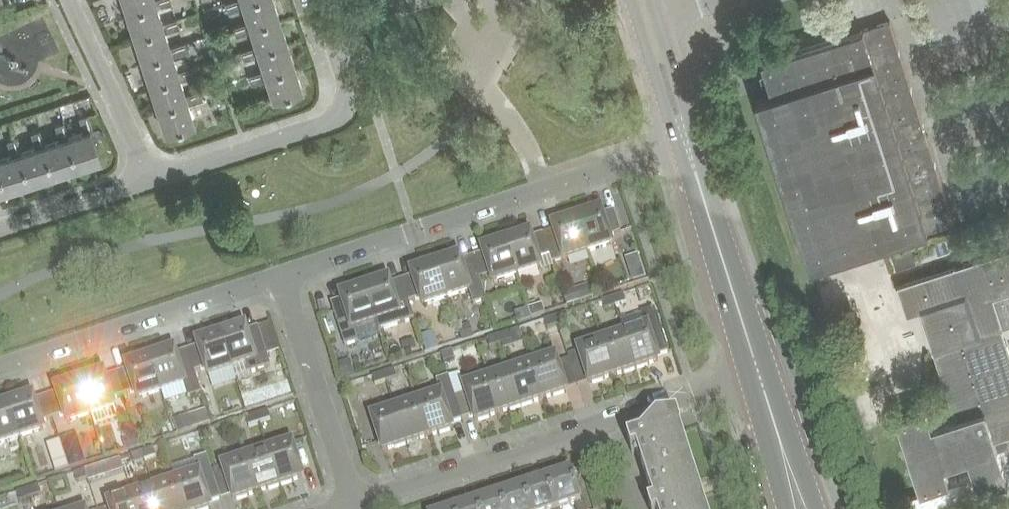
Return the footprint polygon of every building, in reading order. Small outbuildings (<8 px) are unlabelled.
[(125,9),(153,0),(122,0),(125,9)] [(125,9),(131,29),(166,17),(160,0),(153,0),(125,9)] [(185,1),(188,10),(198,7),(196,0),(189,0),(185,1)] [(239,17),(274,5),(272,0),(233,0),(239,17)] [(214,2),(204,5),(207,14),(217,11),(214,2)] [(198,7),(188,10),(191,19),(201,16),(198,7)] [(166,17),(131,29),(138,49),(173,38),(166,17)] [(809,269),(954,222),(889,21),(877,25),(761,62),(772,95),(756,100),(809,269)] [(40,40),(47,56),(63,49),(56,33),(40,40)] [(175,83),(165,86),(181,135),(303,95),(287,47),(270,52),(273,60),(178,91),(175,83)] [(61,52),(41,59),(46,72),(65,65),(61,52)] [(95,162),(79,113),(70,117),(72,125),(0,148),(0,193),(95,162)] [(600,210),(576,218),(588,252),(611,244),(609,237),(621,233),(613,211),(602,215),(600,210)] [(554,230),(543,234),(550,256),(561,252),(564,260),(588,252),(576,218),(553,226),(554,230)] [(529,234),(506,241),(517,275),(540,268),(538,260),(550,256),(543,234),(531,238),(529,234)] [(949,251),(945,240),(934,243),(938,254),(949,251)] [(493,283),(517,275),(506,241),(482,249),(484,254),(472,257),(479,279),(491,275),(493,283)] [(892,255),(896,269),(916,262),(911,249),(892,255)] [(1002,329),(1008,327),(1008,250),(897,286),(906,316),(921,312),(934,351),(956,420),(931,428),(926,411),(897,420),(908,452),(911,451),(914,460),(910,461),(921,493),(949,484),(944,468),(969,460),(974,476),(979,492),(1008,482),(998,449),(1008,446),(1005,438),(1008,437),(1008,352),(1002,329)] [(479,279),(472,257),(460,261),(459,257),(435,264),(446,298),(468,291),(473,305),(486,301),(479,279)] [(446,298),(435,264),(412,272),(413,277),(401,281),(408,302),(420,299),(423,306),(446,298)] [(642,271),(630,275),(633,282),(644,278),(642,271)] [(388,280),(364,288),(375,322),(399,314),(397,306),(408,302),(401,281),(389,285),(388,280)] [(594,283),(563,293),(567,305),(598,295),(594,283)] [(353,329),(375,322),(364,288),(341,295),(342,300),(330,304),(344,347),(358,342),(353,329)] [(623,295),(612,298),(615,307),(626,303),(623,295)] [(612,298),(601,302),(604,310),(615,307),(612,298)] [(545,315),(545,313),(542,304),(528,309),(531,319),(545,315)] [(528,309),(514,313),(517,323),(531,319),(528,309)] [(635,369),(658,361),(657,356),(669,353),(654,310),(641,314),(646,328),(624,335),(635,369)] [(565,314),(554,317),(557,326),(568,322),(565,314)] [(554,317),(543,321),(546,329),(557,326),(554,317)] [(461,340),(472,337),(468,324),(457,328),(461,340)] [(244,327),(221,335),(232,368),(255,361),(255,360),(267,356),(258,328),(246,332),(244,327)] [(508,332),(498,336),(500,344),(511,341),(508,332)] [(232,368),(221,335),(197,342),(199,347),(187,351),(194,373),(205,369),(208,376),(232,368)] [(624,335),(601,342),(612,376),(635,369),(624,335)] [(498,336),(486,339),(489,348),(500,344),(498,336)] [(426,351),(436,347),(433,338),(423,341),(426,351)] [(406,357),(417,354),(413,341),(402,345),(406,357)] [(589,384),(612,376),(601,342),(578,350),(589,384)] [(194,373),(187,351),(175,355),(173,350),(150,358),(161,392),(184,384),(189,397),(200,393),(194,373)] [(451,351),(440,354),(443,363),(454,359),(451,351)] [(555,357),(532,365),(543,399),(566,391),(555,357)] [(137,399),(161,392),(150,358),(126,366),(128,370),(116,374),(123,396),(135,392),(137,399)] [(343,379),(354,375),(349,361),(339,365),(343,379)] [(532,365),(509,372),(521,406),(543,399),(532,365)] [(394,370),(383,373),(385,382),(396,378),(394,370)] [(509,372),(487,380),(498,413),(521,406),(509,372)] [(103,373),(79,381),(90,415),(114,407),(111,400),(123,396),(116,374),(104,378),(103,373)] [(383,373),(372,377),(374,385),(385,382),(383,373)] [(440,395),(418,402),(429,436),(452,429),(450,424),(462,420),(448,377),(436,381),(440,395)] [(291,396),(286,380),(264,387),(269,403),(291,396)] [(475,421),(498,413),(487,380),(464,387),(475,421)] [(67,423),(90,415),(79,381),(56,389),(57,393),(45,397),(52,419),(64,415),(67,423)] [(40,423),(52,419),(45,397),(34,401),(32,396),(9,404),(20,438),(43,430),(40,423)] [(418,402),(395,410),(406,444),(429,436),(418,402)] [(20,438),(9,404),(0,407),(0,444),(20,438)] [(383,451),(406,444),(395,410),(372,417),(383,451)] [(267,411),(256,414),(259,423),(270,419),(267,411)] [(256,414),(245,418),(248,426),(259,423),(256,414)] [(178,434),(190,430),(186,418),(174,422),(178,434)] [(628,442),(629,447),(632,455),(637,453),(645,480),(691,465),(681,434),(682,434),(682,432),(678,418),(657,420),(641,438),(628,442)] [(210,430),(198,433),(201,441),(212,438),(210,430)] [(135,437),(123,441),(126,451),(138,447),(135,437)] [(291,444),(268,451),(279,485),(302,478),(291,444)] [(152,448),(141,452),(144,461),(155,457),(152,448)] [(268,451),(245,459),(256,493),(279,485),(268,451)] [(141,452),(131,456),(133,464),(144,461),(141,452)] [(69,469),(86,464),(82,453),(65,459),(69,469)] [(176,481),(185,508),(206,508),(210,508),(208,503),(220,499),(206,456),(194,460),(198,474),(176,481)] [(55,473),(69,469),(65,459),(52,463),(55,473)] [(234,500),(256,493),(245,459),(222,466),(234,500)] [(691,465),(645,480),(654,505),(648,507),(649,508),(706,508),(691,465)] [(95,467),(84,471),(87,479),(98,476),(95,467)] [(84,471),(73,475),(76,483),(87,479),(84,471)] [(575,508),(585,508),(582,500),(580,500),(570,471),(546,479),(555,508),(561,508),(574,505),(575,508)] [(974,476),(949,484),(921,493),(902,499),(905,508),(928,508),(979,492),(974,476)] [(546,479),(522,487),(529,508),(555,508),(546,479)] [(153,489),(160,508),(185,508),(176,481),(153,489)] [(29,498),(41,494),(38,486),(26,490),(29,498)] [(522,487),(499,494),(504,508),(529,508),(522,487)] [(131,496),(135,508),(160,508),(153,489),(131,496)] [(26,490),(15,494),(18,502),(29,498),(26,490)] [(499,494),(475,502),(478,508),(504,508),(499,494)] [(131,496),(108,504),(110,508),(135,508),(131,496)]
